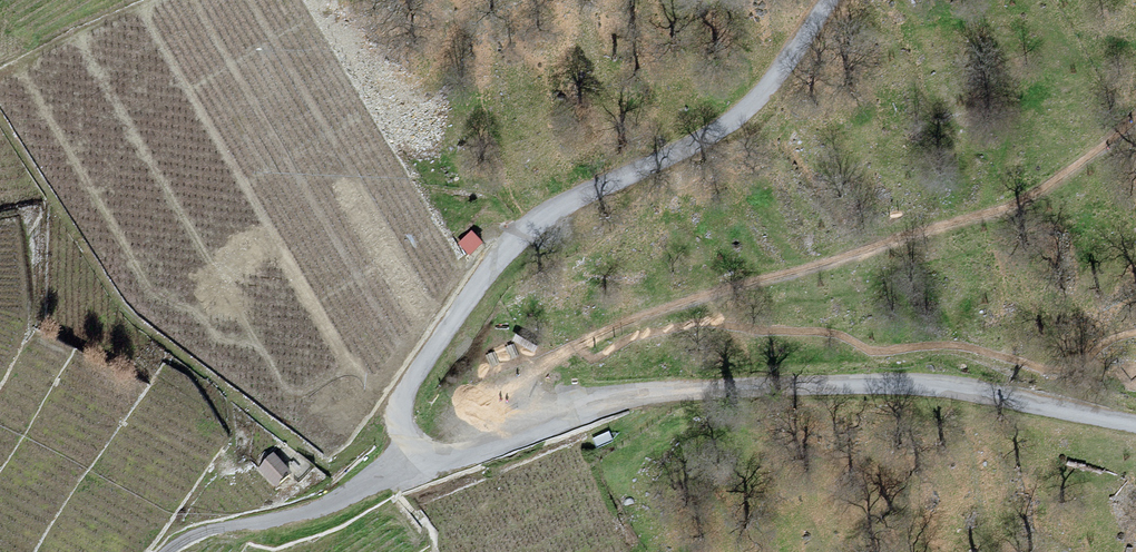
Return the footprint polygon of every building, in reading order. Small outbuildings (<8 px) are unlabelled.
[(275,454),(258,468),(278,490),(294,476),(275,454)]
